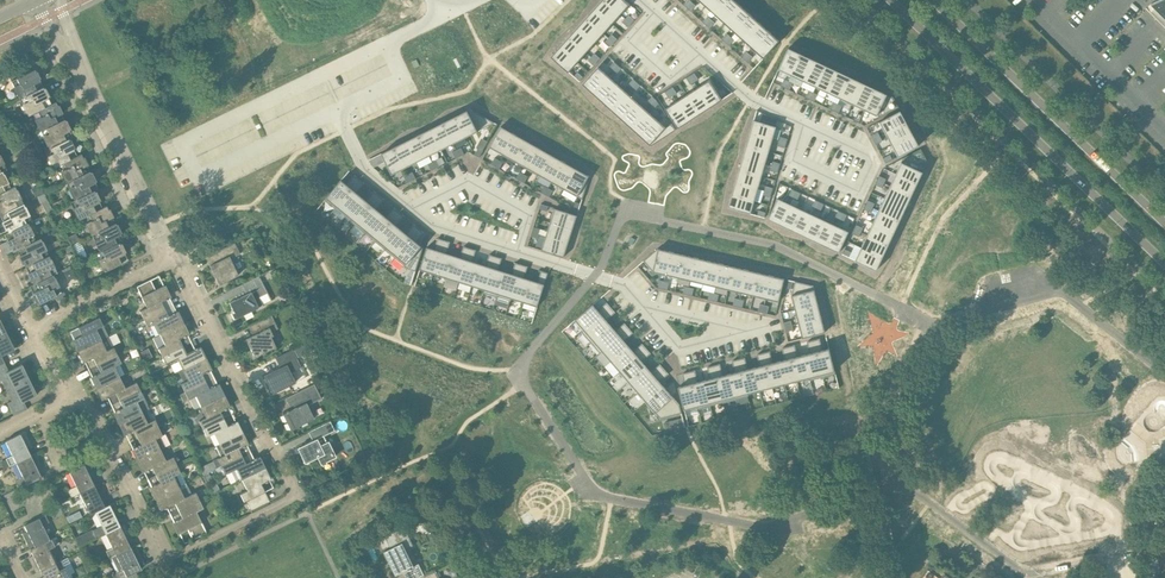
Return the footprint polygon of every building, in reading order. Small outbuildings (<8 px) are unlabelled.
[(605,0),(602,0),(595,8),(612,24),(621,14),(605,0)] [(621,14),(630,4),(626,0),(605,0),(621,14)] [(729,0),(711,0),(706,6),(716,14),(729,0)] [(741,5),(735,0),(729,0),(716,14),(725,23),(741,5)] [(1151,3),(1164,17),(1164,0),(1158,0),(1151,3)] [(692,2),(687,7),(691,11),(696,5),(692,2)] [(735,31),(751,14),(741,5),(725,23),(735,31)] [(604,33),(612,24),(595,8),(586,17),(604,33)] [(744,40),(760,23),(751,14),(735,31),(744,40)] [(629,15),(626,18),(631,23),(634,20),(629,15)] [(708,16),(703,21),(706,24),(711,19),(708,16)] [(595,43),(604,33),(586,17),(578,27),(595,43)] [(626,18),(623,22),(628,27),(631,23),(626,18)] [(711,19),(706,24),(710,28),(715,22),(711,19)] [(754,49),(770,31),(760,23),(744,40),(754,49)] [(587,52),(595,43),(578,27),(569,36),(587,52)] [(780,40),(770,31),(754,49),(764,58),(780,40)] [(727,33),(722,38),(726,42),(730,36),(727,33)] [(612,34),(609,38),(614,42),(617,39),(612,34)] [(578,62),(587,52),(569,36),(561,46),(578,62)] [(730,36),(726,42),(729,45),(734,40),(730,36)] [(609,38),(606,41),(611,46),(614,42),(609,38)] [(569,72),(578,62),(561,46),(552,56),(569,72)] [(792,75),(802,53),(789,47),(779,69),(792,75)] [(746,50),(741,56),(745,59),(749,54),(746,50)] [(595,53),(592,57),(597,61),(600,58),(595,53)] [(804,80),(814,59),(802,53),(792,75),(804,80)] [(749,54),(745,59),(748,62),(753,57),(749,54)] [(592,57),(588,60),(594,65),(597,61),(592,57)] [(816,86),(826,65),(814,59),(804,80),(816,86)] [(614,62),(609,67),(613,70),(618,65),(614,62)] [(618,65),(613,70),(616,74),(621,68),(618,65)] [(828,92),(838,71),(826,65),(816,86),(828,92)] [(593,93),(608,75),(598,66),(583,84),(593,93)] [(19,98),(43,86),(34,69),(11,81),(19,98)] [(841,98),(851,76),(838,71),(828,92),(841,98)] [(578,72),(574,76),(580,80),(583,77),(578,72)] [(602,101),(618,84),(608,75),(593,93),(602,101)] [(853,103),(863,82),(851,76),(841,98),(853,103)] [(633,79),(628,84),(632,88),(637,82),(633,79)] [(710,80),(698,87),(711,107),(722,99),(710,80)] [(637,82),(632,88),(635,91),(640,85),(637,82)] [(865,109),(875,88),(863,82),(853,103),(865,109)] [(612,110),(627,92),(618,84),(602,101),(612,110)] [(51,104),(43,86),(19,98),(28,115),(32,113),(51,104)] [(711,107),(698,87),(687,94),(700,114),(711,107)] [(893,96),(875,88),(865,109),(881,117),(899,107),(893,96)] [(621,119),(637,101),(627,92),(612,110),(621,119)] [(700,114),(687,94),(677,101),(690,121),(700,114)] [(652,96),(647,102),(651,105),(656,99),(652,96)] [(631,127),(647,110),(637,101),(621,119),(631,127)] [(690,121),(677,101),(665,108),(678,128),(690,121)] [(56,102),(51,104),(32,113),(40,131),(64,119),(56,102)] [(579,105),(576,109),(580,113),(584,108),(579,105)] [(470,109),(455,116),(466,137),(479,131),(494,123),(495,123),(470,109)] [(640,136),(656,118),(647,110),(631,127),(640,136)] [(886,133),(907,122),(901,110),(880,121),(886,133)] [(455,116),(443,122),(454,143),(466,137),(455,116)] [(666,127),(656,118),(640,136),(651,146),(676,130),(672,123),(666,127)] [(43,137),(49,149),(69,139),(73,137),(64,119),(40,131),(36,133),(39,139),(43,137)] [(777,126),(754,119),(750,132),(773,139),(777,126)] [(443,122),(431,128),(442,149),(454,143),(443,122)] [(892,144),(913,133),(907,122),(886,133),(892,144)] [(501,126),(490,147),(503,154),(514,133),(501,126)] [(431,128),(419,134),(429,155),(442,149),(431,128)] [(769,151),(773,139),(750,132),(747,145),(769,151)] [(514,133),(503,154),(515,161),(527,140),(514,133)] [(919,145),(913,133),(892,144),(899,156),(919,145)] [(419,134),(407,141),(417,162),(429,155),(419,134)] [(57,165),(77,156),(69,139),(49,149),(45,150),(53,167),(57,165)] [(527,140),(515,161),(527,168),(539,147),(527,140)] [(407,141),(395,147),(405,168),(417,162),(407,141)] [(765,164),(769,151),(747,145),(743,157),(765,164)] [(395,147),(382,153),(382,154),(386,161),(392,174),(405,168),(395,147)] [(539,147),(527,168),(540,175),(551,154),(539,147)] [(902,161),(896,174),(917,184),(928,161),(921,148),(904,158),(902,161)] [(57,165),(66,183),(90,171),(81,154),(77,156),(57,165)] [(386,161),(382,154),(369,160),(371,165),(374,167),(386,161)] [(551,154),(540,175),(552,182),(564,161),(551,154)] [(762,176),(765,164),(743,157),(739,169),(762,176)] [(564,161),(552,182),(565,189),(576,168),(564,161)] [(576,168),(565,189),(582,198),(583,199),(590,176),(576,168)] [(758,188),(762,176),(739,169),(736,182),(758,188)] [(11,188),(2,171),(0,172),(0,194),(11,188)] [(90,171),(66,183),(74,200),(94,191),(98,189),(90,171)] [(624,171),(613,182),(641,207),(651,195),(624,171)] [(917,184),(896,174),(890,186),(912,196),(917,184)] [(342,179),(325,199),(335,208),(360,179),(355,175),(347,184),(342,180),(342,179)] [(360,179),(335,208),(336,208),(338,206),(347,214),(345,216),(362,196),(357,192),(365,183),(360,179)] [(755,201),(758,188),(736,182),(732,194),(755,201)] [(34,187),(38,196),(44,193),(40,184),(34,187)] [(912,196),(890,186),(885,198),(906,208),(912,196)] [(11,188),(0,194),(0,215),(23,204),(14,187),(11,188)] [(78,220),(83,217),(102,208),(94,191),(74,200),(70,202),(78,220)] [(362,196),(345,216),(355,224),(380,195),(375,191),(367,200),(362,196)] [(751,213),(755,201),(732,194),(728,207),(751,213)] [(380,195),(355,224),(365,233),(382,212),(377,208),(385,199),(380,195)] [(780,225),(790,204),(778,198),(768,219),(780,225)] [(906,208),(885,198),(879,210),(900,220),(906,208)] [(27,223),(31,221),(23,204),(0,215),(8,232),(27,223)] [(50,204),(44,207),(46,213),(53,210),(50,204)] [(792,230),(802,209),(790,204),(780,225),(792,230)] [(83,217),(91,234),(115,223),(107,205),(102,208),(83,217)] [(382,212),(365,233),(375,241),(399,211),(394,207),(387,216),(382,212)] [(550,222),(573,229),(577,215),(555,208),(550,222)] [(804,236),(814,214),(802,209),(792,230),(804,236)] [(900,220),(879,210),(873,223),(894,233),(900,220)] [(399,211),(375,241),(385,249),(402,229),(397,225),(404,216),(399,211)] [(815,241),(825,220),(814,214),(804,236),(815,241)] [(827,247),(837,225),(825,220),(815,241),(827,247)] [(546,236),(569,243),(573,229),(550,222),(546,236)] [(17,250),(36,241),(27,223),(8,232),(4,234),(13,252),(17,250)] [(91,234),(100,252),(119,243),(124,241),(115,223),(91,234)] [(894,233),(873,223),(867,235),(888,245),(894,233)] [(402,229),(385,249),(395,257),(419,228),(414,224),(407,233),(402,229)] [(849,231),(837,225),(827,247),(839,252),(849,231)] [(419,228),(395,257),(408,268),(415,271),(416,271),(424,247),(417,241),(424,232),(419,228)] [(888,245),(867,235),(861,247),(883,257),(888,245)] [(542,250),(564,257),(569,243),(546,236),(542,250)] [(428,247),(420,269),(434,273),(444,240),(438,238),(434,249),(428,247)] [(40,239),(36,241),(17,250),(25,267),(48,255),(40,239)] [(444,240),(434,273),(446,277),(454,255),(447,253),(450,242),(444,240)] [(100,252),(96,254),(104,272),(128,260),(119,243),(100,252)] [(240,254),(235,243),(205,257),(219,285),(238,275),(230,258),(240,254)] [(454,255),(446,277),(459,281),(470,248),(464,246),(460,257),(454,255)] [(883,257),(861,247),(855,260),(876,270),(877,270),(883,257)] [(470,248),(459,281),(472,286),(479,263),(473,261),(476,250),(470,248)] [(658,248),(644,260),(644,261),(653,271),(666,274),(671,252),(658,248)] [(671,252),(666,274),(679,277),(684,255),(671,252)] [(479,263),(472,286),(485,289),(484,292),(496,256),(490,254),(486,265),(479,263)] [(48,255),(25,267),(34,284),(53,275),(57,273),(48,255)] [(684,255),(679,277),(691,280),(696,257),(684,255)] [(496,256),(484,292),(497,296),(505,271),(499,269),(502,258),(496,256)] [(696,257),(691,280),(704,283),(709,260),(696,257)] [(709,260),(704,283),(716,286),(721,263),(709,260)] [(505,271),(497,296),(510,301),(522,264),(516,262),(512,273),(505,271)] [(721,263),(716,286),(729,289),(734,266),(721,263)] [(522,264),(510,301),(511,301),(512,298),(524,302),(531,280),(525,277),(528,266),(522,264)] [(734,266),(729,289),(741,292),(746,269),(734,266)] [(746,269),(741,292),(754,295),(759,272),(746,269)] [(531,280),(524,302),(538,306),(548,273),(541,270),(538,282),(531,280)] [(759,272),(754,295),(766,298),(771,275),(759,272)] [(53,275),(34,284),(29,286),(38,304),(55,295),(62,292),(53,275)] [(235,318),(236,319),(263,305),(259,297),(267,292),(258,275),(242,284),(247,293),(229,302),(233,310),(232,310),(232,312),(231,313),(234,319),(235,318)] [(771,275),(766,298),(779,301),(785,278),(771,275)] [(139,310),(143,319),(164,308),(161,301),(165,299),(165,300),(168,299),(167,298),(169,297),(164,285),(155,290),(150,279),(136,286),(146,307),(139,310)] [(795,281),(792,296),(796,310),(818,304),(813,285),(795,281)] [(66,296),(64,291),(62,292),(55,295),(58,300),(66,296)] [(593,304),(575,319),(584,330),(582,332),(611,307),(607,302),(598,310),(593,304)] [(818,304),(796,310),(799,324),(822,318),(818,304)] [(611,307),(582,332),(591,342),(611,325),(607,320),(615,312),(611,307)] [(154,323),(159,334),(182,323),(177,312),(174,313),(174,312),(172,313),(172,314),(168,316),(164,308),(143,319),(147,327),(154,323)] [(278,328),(271,315),(251,325),(255,334),(246,339),(251,350),(249,351),(253,359),(258,357),(258,356),(262,354),(263,354),(265,353),(264,352),(276,346),(271,336),(273,335),(271,331),(278,328)] [(70,331),(74,339),(73,339),(79,350),(108,336),(99,317),(70,331)] [(822,318),(799,324),(803,338),(825,332),(822,318)] [(157,348),(161,356),(183,346),(179,338),(183,337),(184,337),(186,336),(186,335),(188,334),(182,323),(159,334),(164,345),(157,348)] [(611,325),(591,342),(600,353),(629,328),(625,323),(623,324),(616,330),(611,325)] [(629,328),(600,353),(603,351),(611,361),(629,346),(624,340),(633,333),(629,328)] [(5,363),(1,355),(14,349),(7,334),(0,337),(0,366),(5,363)] [(108,336),(79,350),(85,362),(87,361),(87,362),(89,361),(89,360),(93,358),(96,365),(117,355),(113,347),(113,346),(108,336)] [(136,337),(132,338),(136,345),(143,342),(141,338),(136,337)] [(820,338),(813,340),(823,377),(835,374),(836,373),(835,371),(829,348),(823,350),(820,338)] [(810,353),(804,354),(810,380),(823,377),(813,340),(807,342),(810,353)] [(629,346),(611,361),(620,371),(647,348),(642,343),(641,344),(633,351),(629,346)] [(795,345),(789,346),(797,380),(809,377),(810,380),(804,354),(798,356),(795,345)] [(177,358),(182,369),(205,358),(199,347),(197,348),(197,347),(194,348),(195,349),(186,353),(183,346),(161,356),(165,364),(177,358)] [(301,346),(294,349),(298,357),(304,353),(301,346)] [(785,359),(779,361),(785,384),(797,380),(789,346),(782,348),(785,359)] [(647,348),(620,371),(629,381),(647,366),(642,361),(651,353),(647,348)] [(301,367),(292,349),(275,357),(280,367),(264,376),(272,394),(296,382),(290,372),(301,367)] [(770,351),(764,353),(772,387),(785,384),(779,361),(773,362),(770,351)] [(760,366),(754,367),(760,390),(772,387),(764,353),(757,354),(760,366)] [(117,355),(96,365),(100,372),(96,374),(96,373),(93,374),(94,375),(92,376),(97,387),(119,377),(114,366),(121,363),(117,355)] [(745,357),(739,359),(748,396),(749,396),(748,393),(760,390),(754,367),(748,369),(745,357)] [(178,371),(184,382),(181,383),(185,391),(205,381),(202,374),(206,372),(206,373),(209,372),(208,371),(210,370),(205,358),(182,369),(178,371)] [(735,372),(729,373),(736,399),(748,396),(739,359),(732,361),(735,372)] [(0,366),(0,381),(1,380),(6,391),(29,379),(22,364),(8,370),(5,363),(0,366)] [(647,366),(629,381),(638,392),(664,369),(660,364),(659,365),(651,371),(647,366)] [(720,364),(714,365),(723,402),(736,399),(729,373),(723,375),(720,364)] [(710,378),(704,380),(711,405),(723,402),(714,365),(707,367),(710,378)] [(664,369),(638,392),(647,402),(664,387),(660,381),(669,374),(664,369)] [(695,370),(689,372),(698,409),(711,405),(704,380),(698,381),(695,370)] [(685,385),(679,386),(685,409),(697,406),(698,409),(689,372),(683,373),(685,385)] [(158,375),(151,379),(153,383),(160,380),(158,375)] [(97,387),(103,399),(105,398),(105,399),(108,398),(107,397),(116,393),(119,400),(125,397),(140,390),(136,382),(130,384),(129,383),(124,381),(121,382),(119,377),(104,384),(97,387)] [(37,394),(29,379),(6,391),(11,401),(8,403),(14,415),(27,409),(23,401),(37,394)] [(328,385),(325,379),(319,381),(322,387),(328,385)] [(205,381),(185,391),(179,394),(183,402),(189,399),(196,396),(201,406),(223,395),(217,384),(215,385),(215,384),(213,386),(209,388),(205,381)] [(321,397),(314,384),(293,394),(298,406),(288,411),(288,410),(286,411),(286,412),(282,414),(290,430),(314,419),(307,404),(321,397)] [(664,387),(647,402),(661,418),(682,413),(680,404),(674,397),(664,387)] [(149,409),(140,390),(125,397),(119,400),(123,408),(119,410),(118,409),(116,410),(116,411),(114,412),(120,423),(127,419),(142,412),(146,410),(149,409)] [(223,395),(201,406),(206,417),(199,421),(203,428),(224,418),(220,411),(224,409),(225,410),(227,409),(226,408),(229,407),(223,395)] [(120,423),(125,434),(127,433),(128,434),(130,433),(130,432),(134,430),(137,437),(142,435),(144,433),(158,427),(154,419),(151,421),(146,410),(142,412),(127,419),(120,423)] [(224,418),(203,428),(207,436),(214,433),(219,443),(241,433),(236,422),(234,423),(233,422),(231,423),(231,424),(227,426),(224,418)] [(334,429),(330,421),(308,432),(313,440),(299,447),(306,462),(317,457),(320,464),(334,457),(323,435),(334,429)] [(163,448),(158,437),(162,435),(158,427),(144,433),(142,435),(137,437),(141,445),(137,447),(137,446),(134,447),(135,448),(133,449),(138,460),(160,450),(163,448)] [(6,459),(10,465),(16,462),(31,455),(28,449),(32,447),(25,431),(5,441),(12,455),(6,458),(6,459)] [(213,461),(216,468),(242,456),(238,448),(242,446),(243,447),(245,446),(245,445),(247,444),(241,433),(219,443),(219,444),(216,445),(221,456),(212,460),(213,461)] [(160,450),(138,460),(144,472),(146,471),(146,472),(149,470),(148,469),(152,468),(156,475),(176,464),(173,457),(165,460),(160,450)] [(35,453),(16,462),(23,476),(16,479),(20,487),(41,477),(38,470),(43,468),(35,453)] [(242,456),(216,468),(215,469),(219,477),(225,474),(237,468),(242,479),(264,468),(258,457),(256,458),(256,457),(253,458),(254,459),(246,463),(242,456)] [(4,468),(10,465),(6,459),(1,462),(4,468)] [(213,461),(207,464),(211,471),(215,469),(216,468),(213,461)] [(71,497),(80,493),(99,483),(94,485),(91,479),(96,477),(88,462),(69,471),(76,486),(68,490),(71,497)] [(151,486),(157,498),(178,487),(173,476),(180,473),(176,464),(156,475),(159,482),(155,484),(155,483),(153,484),(153,485),(151,486)] [(269,501),(261,484),(265,482),(265,483),(268,482),(267,481),(269,480),(264,468),(242,479),(247,489),(240,493),(244,502),(246,501),(250,510),(269,501)] [(205,476),(209,485),(214,483),(210,474),(205,476)] [(157,498),(162,509),(164,508),(165,509),(167,508),(166,507),(175,503),(178,510),(199,500),(195,492),(191,494),(186,483),(178,487),(157,498)] [(102,501),(106,498),(99,484),(95,486),(80,493),(90,514),(95,512),(96,511),(105,507),(102,501)] [(203,508),(199,500),(178,510),(182,517),(178,519),(178,518),(175,520),(176,520),(174,522),(179,533),(188,529),(193,539),(207,532),(196,511),(203,508)] [(105,507),(96,511),(95,512),(102,526),(76,538),(80,546),(106,533),(120,526),(117,520),(122,517),(114,502),(105,507)] [(528,513),(522,516),(528,526),(534,522),(532,518),(528,513)] [(30,549),(51,538),(50,539),(43,525),(49,522),(45,515),(24,525),(27,532),(23,534),(30,549)] [(110,558),(116,555),(130,547),(127,541),(132,539),(125,524),(120,526),(106,533),(112,547),(106,550),(110,558)] [(407,577),(416,577),(424,574),(419,563),(413,566),(405,549),(414,545),(411,539),(405,525),(386,534),(392,548),(385,551),(396,575),(404,571),(407,577)] [(51,538),(30,549),(33,555),(29,558),(36,573),(56,563),(49,549),(55,546),(51,538)] [(117,572),(116,572),(119,577),(123,577),(141,569),(138,562),(143,560),(135,545),(130,547),(116,555),(110,558),(117,572)] [(62,560),(56,563),(36,573),(41,571),(44,577),(41,577),(71,577),(62,560)] [(436,569),(424,574),(416,577),(440,577),(436,569)]
